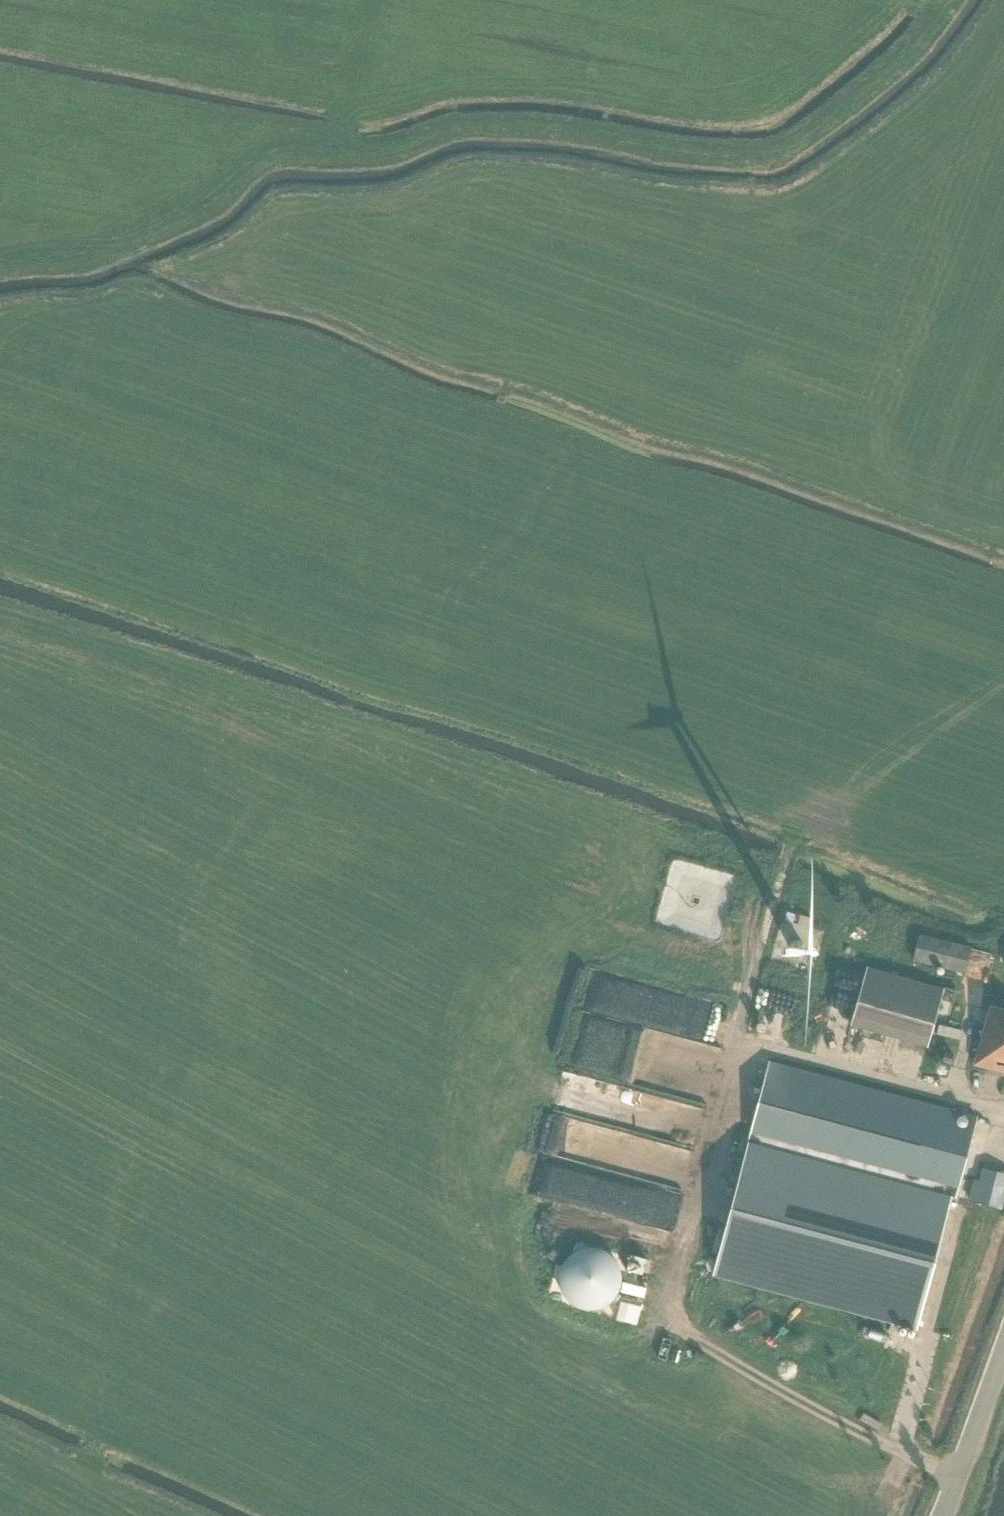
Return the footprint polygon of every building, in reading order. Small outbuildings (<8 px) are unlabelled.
[(964,972),(971,948),(919,933),(912,958),(964,972)] [(849,1024),(927,1046),(943,988),(865,966),(849,1024)] [(990,1006),(974,1064),(1003,1072),(1003,1010),(990,1006)] [(945,1052),(942,1060),(950,1063),(953,1055),(945,1052)] [(976,1116),(769,1062),(711,1277),(919,1333),(976,1116)] [(606,1100),(608,1079),(563,1073),(560,1094),(606,1100)] [(553,1109),(541,1148),(616,1171),(621,1155),(627,1157),(634,1133),(553,1109)] [(1003,1206),(1003,1174),(980,1167),(970,1201),(1003,1210),(1003,1206)] [(726,1321),(726,1325),(726,1328),(727,1332),(728,1335),(730,1340),(732,1343),(735,1347),(739,1350),(744,1353),(747,1354),(754,1356),(758,1356),(765,1355),(769,1353),(773,1351),(776,1349),(779,1346),(783,1342),(786,1335),(787,1333),(788,1328),(788,1322),(788,1319),(786,1314),(784,1310),(779,1303),(776,1300),(772,1298),(770,1297),(766,1295),(763,1294),(759,1294),(756,1294),(751,1294),(748,1295),(744,1296),(742,1298),(739,1300),(736,1302),(733,1304),(732,1306),(729,1312),(727,1315),(726,1318),(726,1321)]
